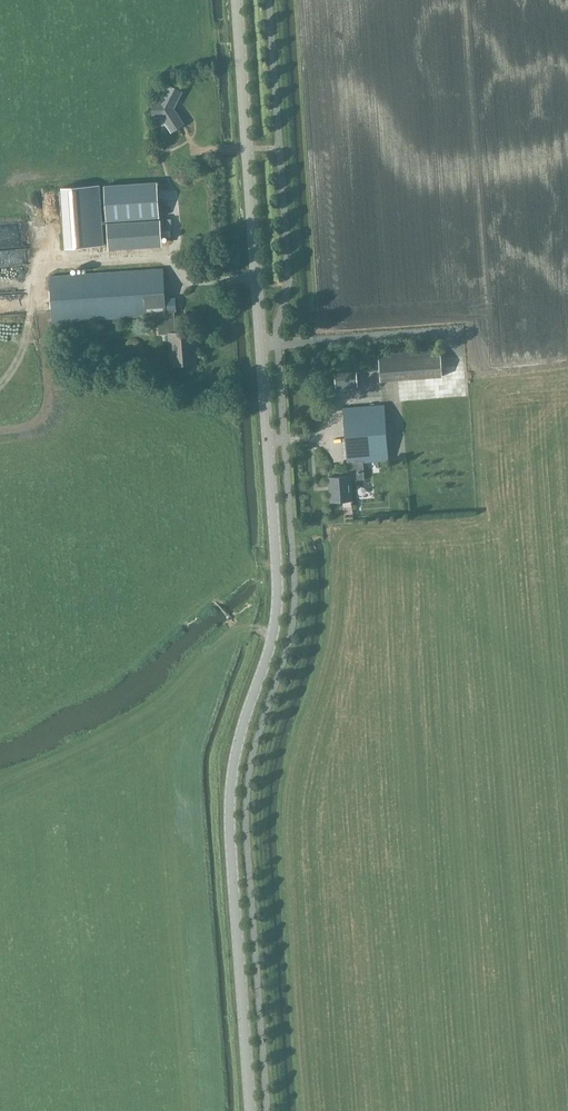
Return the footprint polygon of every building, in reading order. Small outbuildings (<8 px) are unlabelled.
[(153,101),(153,117),(162,116),(172,131),(183,124),(173,108),(182,91),(169,85),(161,101),(153,101)] [(105,185),(107,223),(109,245),(162,242),(160,220),(158,182),(105,185)] [(60,188),(64,249),(103,246),(98,185),(60,188)] [(11,251),(10,243),(0,243),(0,252),(11,251)] [(174,362),(195,361),(195,349),(192,349),(191,331),(175,332),(174,311),(176,311),(175,298),(165,298),(163,268),(50,275),(52,321),(158,315),(159,334),(170,333),(170,345),(173,345),(174,362)] [(13,287),(13,303),(26,304),(26,287),(13,287)] [(380,381),(443,377),(441,350),(378,355),(380,381)] [(356,372),(334,374),(335,387),(357,385),(356,372)] [(350,476),(329,477),(331,502),(352,500),(351,480),(364,479),(363,462),(389,460),(384,405),(343,408),(348,463),(349,463),(350,476)]
